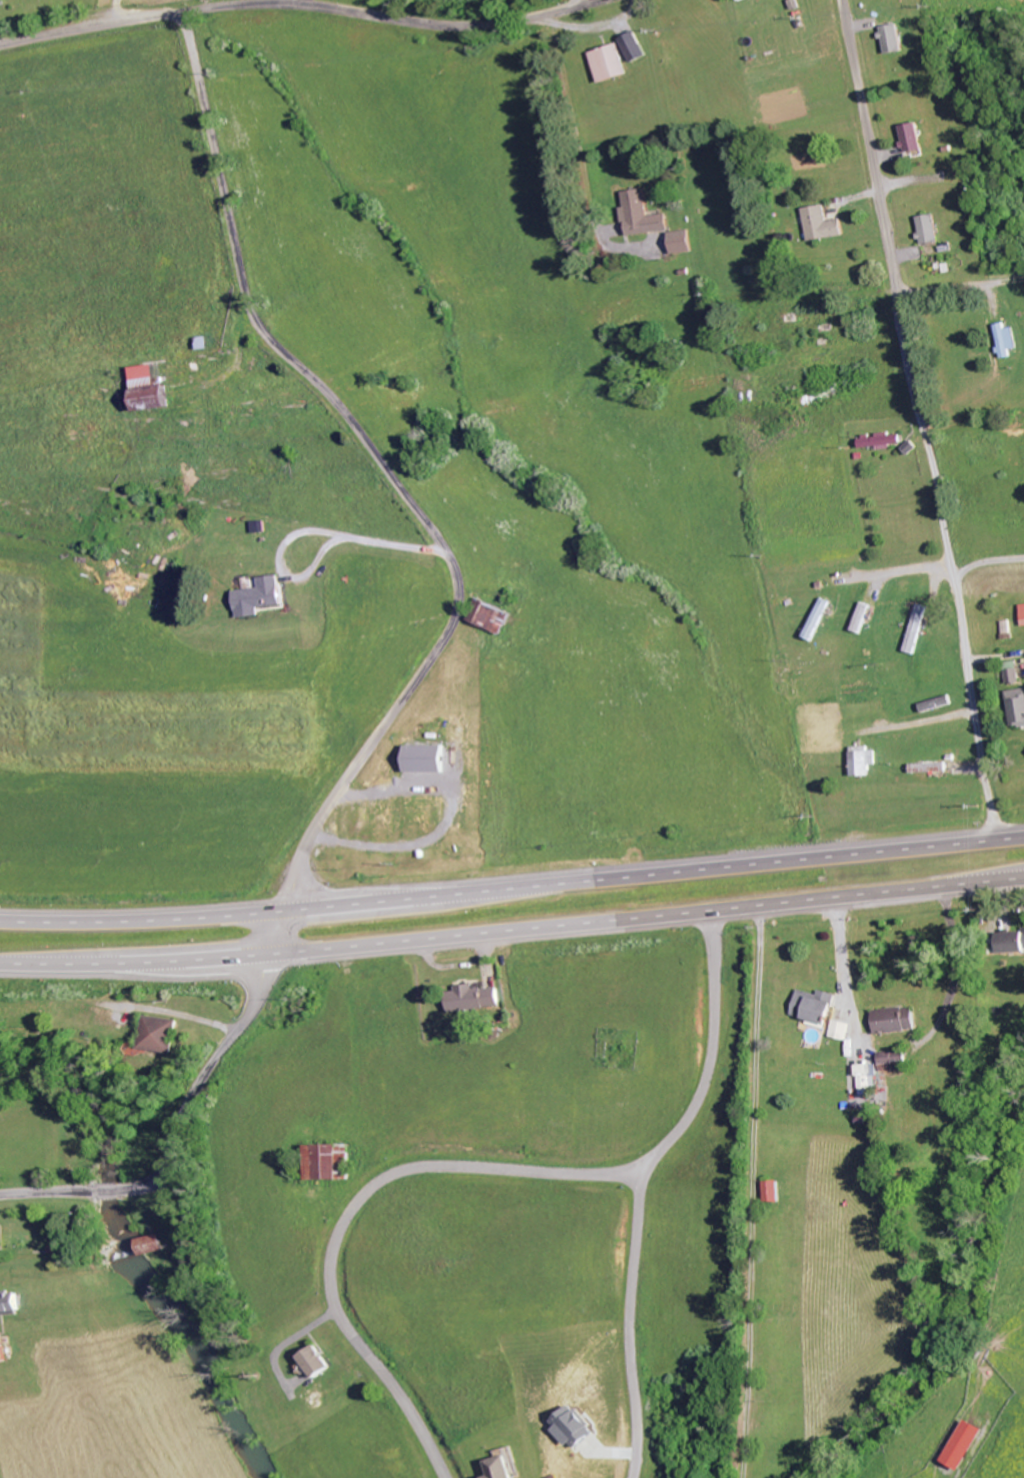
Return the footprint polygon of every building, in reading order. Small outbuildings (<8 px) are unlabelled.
[(133,1240),(156,1234),(160,1249),(138,1255),(133,1240)]
